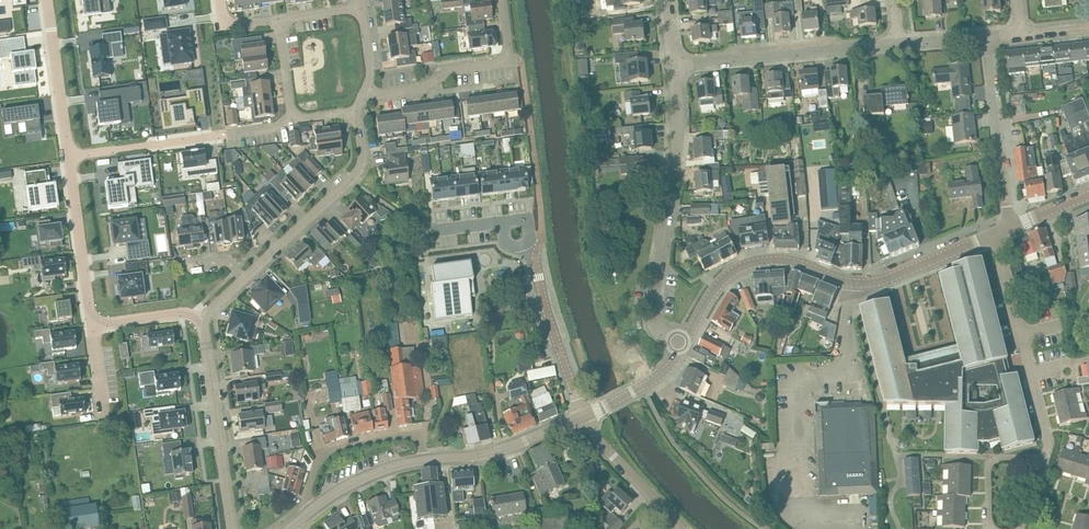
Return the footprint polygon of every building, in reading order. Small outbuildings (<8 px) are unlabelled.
[(26,5),(13,7),(13,8),(26,6),(27,6),(26,0),(26,5)] [(84,0),(85,0),(85,4),(83,5),(84,12),(84,15),(85,17),(89,16),(89,17),(100,15),(100,9),(109,8),(108,0),(84,0)] [(165,9),(186,6),(185,0),(163,0),(165,9)] [(235,12),(247,10),(246,0),(234,0),(235,12)] [(247,10),(260,8),(259,0),(246,0),(247,10)] [(260,8),(261,8),(260,5),(271,3),(271,0),(259,0),(260,8)] [(382,2),(384,14),(403,11),(401,0),(394,0),(393,0),(382,2)] [(442,1),(441,1),(442,10),(463,7),(463,0),(448,0),(442,1)] [(706,0),(694,0),(687,1),(687,7),(690,7),(691,15),(707,13),(706,0)] [(735,15),(736,22),(740,22),(742,38),(757,37),(756,30),(766,29),(763,0),(750,0),(752,13),(735,15)] [(801,0),(794,0),(796,11),(802,10),(801,0)] [(841,7),(849,6),(848,0),(840,0),(826,1),(827,8),(841,7)] [(925,0),(926,18),(941,17),(941,14),(940,9),(940,3),(940,0),(931,0),(925,0)] [(985,13),(992,13),(994,13),(994,12),(1001,12),(1000,0),(983,0),(985,13)] [(1045,9),(1062,7),(1061,0),(1044,0),(1045,9)] [(468,27),(484,25),(483,20),(491,19),(489,3),(470,5),(471,13),(464,13),(466,28),(468,27)] [(766,6),(766,8),(768,19),(774,18),(776,35),(790,33),(790,30),(791,30),(791,27),(790,27),(788,16),(782,17),(780,4),(766,6)] [(842,14),(841,7),(827,8),(827,15),(842,14)] [(803,16),(803,21),(804,32),(819,30),(817,8),(810,9),(811,15),(803,16)] [(859,17),(859,27),(877,25),(876,16),(875,16),(874,11),(875,11),(875,10),(858,12),(851,13),(851,18),(859,17)] [(403,11),(384,14),(386,26),(395,24),(395,30),(394,30),(394,31),(412,29),(411,19),(404,20),(403,11)] [(733,18),(732,11),(718,12),(719,20),(733,18)] [(165,18),(144,21),(145,32),(167,29),(165,18)] [(633,18),(611,20),(613,35),(626,33),(627,42),(644,40),(642,24),(634,25),(633,18)] [(139,25),(123,27),(124,33),(140,31),(139,25)] [(485,32),(484,25),(468,27),(469,34),(468,34),(470,50),(495,47),(493,31),(485,32)] [(711,42),(710,34),(718,33),(717,26),(692,28),(693,43),(711,42)] [(395,36),(387,38),(389,49),(407,46),(407,47),(417,46),(417,45),(415,45),(414,35),(419,34),(418,28),(412,29),(394,31),(395,36)] [(189,30),(167,33),(172,66),(193,63),(189,30)] [(90,50),(89,50),(93,79),(94,79),(94,78),(110,76),(110,77),(111,77),(109,65),(107,65),(106,60),(113,59),(111,45),(122,43),(121,33),(102,35),(104,49),(90,51),(90,50)] [(0,41),(0,60),(1,60),(1,58),(10,57),(13,74),(21,73),(22,84),(35,83),(35,84),(36,84),(34,71),(36,70),(34,54),(34,53),(24,54),(22,39),(24,39),(24,38),(0,41)] [(237,41),(233,42),(234,49),(238,49),(238,51),(240,52),(241,52),(242,61),(265,58),(263,45),(254,46),(253,39),(247,40),(237,41)] [(1085,43),(1069,45),(1071,62),(1087,60),(1085,43)] [(1069,45),(1054,47),(1056,64),(1071,62),(1069,45)] [(407,46),(389,49),(390,60),(398,59),(399,67),(417,65),(415,54),(412,52),(408,52),(407,47),(407,46)] [(1056,64),(1054,47),(1038,48),(1040,65),(1056,64)] [(1038,48),(1023,50),(1025,67),(1040,65),(1038,48)] [(1025,67),(1023,50),(1007,52),(1007,51),(1007,52),(1009,69),(1025,67)] [(632,82),(638,82),(648,81),(646,61),(633,62),(632,54),(615,55),(616,65),(627,64),(628,74),(631,73),(632,82)] [(242,71),(237,74),(238,81),(245,80),(246,80),(257,79),(256,72),(267,71),(265,58),(242,61),(244,70),(242,71)] [(587,59),(578,60),(580,77),(589,76),(587,59)] [(954,98),(960,97),(971,96),(968,64),(956,66),(957,72),(952,72),(952,69),(933,71),(934,82),(952,80),(954,98)] [(827,99),(828,99),(840,98),(839,88),(848,87),(846,68),(831,70),(832,81),(826,82),(826,90),(827,99)] [(827,99),(826,90),(819,91),(818,89),(819,88),(818,82),(817,71),(800,73),(801,84),(802,97),(819,95),(820,107),(829,106),(828,99),(827,99)] [(791,97),(791,94),(790,83),(783,84),(782,75),(766,77),(768,94),(783,92),(783,98),(791,97)] [(1067,77),(1058,78),(1059,86),(1068,83),(1067,77)] [(758,104),(758,100),(757,89),(750,90),(748,78),(733,80),(734,97),(743,96),(744,105),(758,104)] [(1087,78),(1080,80),(1082,86),(1088,84),(1087,78)] [(1047,88),(1058,86),(1057,79),(1046,81),(1047,88)] [(238,81),(230,82),(231,90),(243,89),(245,97),(270,94),(269,82),(250,85),(246,86),(245,80),(238,81)] [(714,91),(713,82),(698,84),(699,101),(700,101),(700,106),(723,104),(721,90),(714,91)] [(909,104),(908,97),(907,86),(881,88),(882,96),(864,97),(865,111),(864,111),(864,114),(865,114),(865,117),(884,115),(884,107),(909,105),(910,113),(918,112),(917,104),(909,104)] [(101,105),(98,105),(100,126),(101,128),(101,125),(120,123),(119,114),(129,113),(128,104),(141,102),(139,87),(99,93),(101,104),(101,105)] [(163,112),(162,112),(164,128),(164,129),(182,126),(182,127),(182,128),(194,126),(193,118),(206,116),(202,89),(188,91),(188,92),(189,99),(170,102),(170,101),(169,101),(170,111),(163,112)] [(509,92),(503,93),(505,112),(518,110),(523,110),(523,107),(522,97),(516,97),(516,94),(509,95),(509,92)] [(634,116),(639,115),(650,114),(648,99),(640,99),(639,92),(625,94),(626,102),(632,101),(634,116)] [(245,97),(243,98),(245,109),(250,108),(272,105),(271,98),(275,97),(274,93),(270,94),(245,97)] [(497,97),(491,98),(493,114),(505,112),(503,93),(496,94),(497,97)] [(1018,115),(1028,113),(1024,94),(1009,96),(1012,108),(1017,107),(1018,115)] [(484,95),(478,96),(480,116),(493,114),(491,98),(485,98),(484,95)] [(472,100),(466,101),(467,112),(468,117),(480,116),(478,96),(471,97),(472,100)] [(1087,109),(1083,98),(1075,102),(1079,112),(1087,109)] [(432,106),(426,106),(429,123),(441,121),(439,101),(432,102),(432,106)] [(445,101),(439,101),(441,121),(454,119),(459,118),(457,105),(452,106),(451,103),(445,104),(445,101)] [(420,104),(413,105),(416,124),(429,123),(426,106),(420,107),(420,104)] [(971,104),(956,106),(957,116),(962,116),(972,115),(971,104)] [(272,105),(250,108),(253,125),(263,123),(263,122),(267,121),(267,117),(273,117),(275,116),(276,114),(275,110),(274,108),(272,108),(272,105)] [(408,109),(401,110),(402,115),(404,126),(416,124),(413,105),(407,106),(408,109)] [(141,111),(131,113),(135,137),(152,134),(148,106),(140,107),(141,111)] [(29,108),(2,112),(3,126),(26,123),(27,133),(40,131),(41,139),(42,139),(40,124),(39,124),(37,107),(29,108)] [(238,125),(236,114),(236,110),(227,111),(227,115),(229,126),(238,125)] [(394,113),(393,114),(396,139),(397,139),(403,138),(402,133),(405,133),(404,126),(402,115),(394,116),(394,113)] [(820,113),(812,114),(813,123),(821,122),(820,113)] [(393,114),(384,115),(388,140),(396,139),(393,114)] [(382,118),(376,119),(378,136),(385,135),(386,140),(388,140),(384,115),(382,115),(382,118)] [(955,143),(965,142),(976,141),(974,126),(972,126),(971,115),(973,115),(972,115),(962,116),(957,116),(952,117),(955,143)] [(725,120),(719,116),(715,122),(721,126),(725,120)] [(620,120),(611,121),(612,128),(620,128),(620,120)] [(1071,130),(1075,140),(1068,143),(1067,140),(1064,142),(1070,158),(1060,162),(1061,166),(1063,178),(1071,175),(1075,185),(1088,179),(1088,122),(1071,130)] [(309,123),(299,124),(300,131),(310,130),(309,123)] [(930,123),(921,123),(922,135),(932,135),(931,123),(930,123)] [(310,145),(340,140),(338,126),(331,127),(331,128),(314,131),(315,138),(312,138),(309,142),(310,145)] [(635,127),(621,128),(622,136),(636,134),(637,151),(652,149),(650,133),(636,134),(635,127)] [(622,136),(621,128),(608,130),(609,137),(622,136)] [(609,137),(608,130),(598,131),(599,142),(609,141),(609,137)] [(705,165),(712,165),(711,149),(717,148),(716,140),(724,139),(724,131),(709,132),(710,140),(695,142),(697,160),(705,159),(705,165)] [(289,133),(291,147),(300,146),(298,132),(289,133)] [(461,132),(450,133),(450,136),(451,141),(462,139),(461,132)] [(342,155),(340,140),(310,145),(311,151),(317,150),(318,157),(334,154),(335,156),(342,155)] [(264,149),(271,157),(279,151),(272,142),(264,149)] [(386,155),(389,155),(404,153),(408,152),(407,147),(396,149),(395,142),(384,144),(386,155)] [(1046,197),(1045,194),(1044,186),(1043,178),(1037,179),(1033,148),(1014,150),(1018,183),(1025,182),(1028,200),(1046,197)] [(233,160),(234,163),(239,158),(241,157),(235,151),(235,150),(232,150),(233,160)] [(191,154),(179,155),(181,165),(183,164),(184,170),(200,168),(201,176),(217,173),(216,160),(205,162),(203,152),(197,153),(197,152),(191,153),(191,154)] [(304,152),(298,157),(304,164),(310,158),(304,152)] [(404,153),(389,155),(389,156),(389,155),(390,165),(383,166),(385,184),(408,181),(406,163),(405,163),(404,153)] [(298,157),(288,166),(294,172),(289,177),(305,194),(314,185),(303,173),(308,168),(304,164),(298,157)] [(629,174),(630,182),(653,180),(652,163),(640,164),(639,157),(620,159),(622,175),(629,174)] [(838,245),(831,265),(842,269),(862,269),(863,226),(851,226),(850,208),(851,208),(850,185),(862,185),(860,157),(834,158),(837,186),(838,209),(841,229),(840,235),(842,235),(842,243),(847,244),(847,246),(842,246),(838,245)] [(310,158),(304,164),(308,168),(316,176),(322,170),(314,162),(310,158)] [(116,182),(105,183),(108,209),(128,206),(126,189),(154,185),(150,159),(118,164),(121,183),(116,183),(116,182)] [(1049,176),(1044,177),(1045,183),(1047,194),(1063,191),(1063,190),(1061,180),(1060,174),(1057,159),(1046,161),(1046,163),(1049,176)] [(604,161),(597,162),(598,170),(605,169),(604,161)] [(918,175),(927,174),(926,163),(917,164),(918,175)] [(719,164),(712,165),(705,165),(705,172),(720,171),(719,164)] [(513,169),(516,191),(527,190),(527,188),(533,187),(531,167),(513,169)] [(464,175),(466,197),(478,196),(475,168),(463,170),(464,175)] [(949,184),(949,188),(950,199),(973,196),(974,209),(982,208),(981,195),(982,195),(980,180),(978,181),(977,168),(965,169),(967,182),(949,184)] [(0,171),(0,180),(12,178),(11,169),(0,171)] [(502,171),(505,193),(516,191),(513,169),(502,171)] [(278,174),(269,183),(280,195),(285,190),(296,202),(305,194),(289,177),(283,170),(278,174)] [(790,228),(790,250),(799,250),(799,226),(796,226),(796,223),(791,224),(791,221),(796,217),(790,170),(768,172),(761,173),(763,184),(759,184),(761,196),(770,195),(774,226),(789,225),(790,228)] [(30,211),(57,207),(54,186),(48,187),(46,171),(25,173),(25,174),(31,174),(33,189),(27,190),(30,211)] [(502,171),(491,172),(494,194),(505,193),(502,171)] [(494,194),(491,172),(479,173),(482,195),(494,194)] [(834,172),(818,173),(821,210),(838,209),(834,172)] [(710,174),(706,174),(695,175),(697,192),(711,191),(710,174)] [(453,177),(455,199),(466,197),(464,175),(453,177)] [(882,177),(893,210),(899,208),(888,175),(882,177)] [(442,178),(444,200),(455,199),(453,177),(442,178)] [(442,178),(430,179),(433,202),(444,200),(442,178)] [(796,180),(798,197),(807,196),(805,179),(796,180)] [(269,182),(255,195),(261,202),(278,219),(287,211),(287,210),(276,199),(280,195),(269,183),(269,182)] [(206,185),(207,192),(211,191),(220,190),(219,183),(206,185)] [(731,184),(723,185),(724,194),(732,193),(731,184)] [(212,200),(211,191),(207,192),(202,192),(204,201),(212,200)] [(185,204),(184,195),(162,198),(164,206),(185,204)] [(248,205),(244,209),(245,210),(246,214),(249,222),(250,223),(257,216),(268,228),(278,219),(261,202),(255,195),(246,204),(248,205)] [(341,220),(349,228),(351,231),(358,224),(357,224),(360,221),(362,224),(375,212),(361,197),(348,209),(351,212),(349,214),(348,214),(341,220)] [(710,215),(710,205),(691,205),(691,216),(710,215)] [(218,218),(206,219),(207,224),(208,229),(214,229),(215,234),(216,245),(230,243),(230,241),(227,221),(226,211),(221,211),(218,215),(218,218)] [(877,214),(869,215),(870,232),(878,232),(878,242),(883,240),(886,247),(877,251),(881,261),(892,257),(896,255),(908,250),(920,245),(919,245),(912,227),(910,228),(908,225),(910,224),(911,222),(911,220),(911,218),(910,216),(908,215),(906,215),(904,215),(904,213),(896,216),(895,220),(878,221),(877,214)] [(227,221),(230,241),(243,239),(241,223),(249,222),(246,214),(233,216),(233,220),(227,221)] [(187,216),(192,249),(198,248),(198,245),(204,244),(204,243),(202,233),(202,227),(196,228),(194,217),(192,215),(187,216)] [(751,218),(753,228),(756,247),(763,246),(762,245),(769,243),(768,233),(765,215),(759,216),(759,217),(751,218)] [(192,249),(187,216),(183,216),(181,219),(182,230),(176,231),(179,247),(185,246),(185,250),(192,249)] [(687,228),(699,227),(698,218),(686,219),(687,228)] [(1086,218),(1074,220),(1082,270),(1088,269),(1088,238),(1086,218)] [(756,247),(753,228),(745,229),(743,219),(737,220),(740,237),(742,248),(749,247),(749,248),(756,247)] [(41,243),(50,242),(50,248),(62,247),(60,229),(59,229),(59,226),(51,227),(50,221),(38,222),(41,243)] [(113,240),(114,247),(127,245),(129,261),(151,258),(148,241),(140,242),(137,221),(111,224),(112,231),(113,240)] [(311,234),(319,242),(326,250),(335,242),(335,243),(345,234),(333,221),(327,227),(323,223),(311,234)] [(840,235),(841,229),(840,231),(834,230),(834,225),(818,221),(819,230),(820,233),(818,233),(816,242),(818,242),(817,251),(820,252),(818,258),(819,258),(820,261),(831,265),(838,245),(837,245),(838,240),(840,240),(840,235)] [(790,250),(790,228),(775,228),(775,250),(790,250)] [(1054,257),(1046,229),(1028,235),(1031,244),(1022,247),(1026,257),(1044,251),(1046,259),(1054,257)] [(712,256),(717,266),(738,255),(730,239),(729,239),(725,232),(715,237),(717,242),(712,245),(717,254),(712,256)] [(358,250),(364,244),(353,233),(347,239),(358,250)] [(717,254),(712,245),(713,248),(709,250),(704,240),(692,245),(706,272),(717,266),(712,256),(717,254)] [(403,247),(409,255),(415,250),(409,242),(403,247)] [(314,268),(326,257),(318,248),(312,253),(302,243),(286,258),(293,266),(297,270),(307,261),(314,268)] [(64,260),(41,263),(40,257),(22,259),(23,268),(33,267),(33,271),(41,270),(43,282),(55,280),(55,277),(66,275),(64,260)] [(889,302),(860,309),(885,405),(946,406),(946,454),(978,454),(978,444),(989,444),(1000,441),(1003,451),(1034,443),(1017,375),(1011,377),(1010,371),(1010,370),(1008,364),(1009,363),(1008,363),(1007,361),(1008,361),(982,260),(953,267),(955,273),(940,277),(945,297),(950,296),(951,302),(950,302),(965,358),(955,361),(968,388),(998,389),(1001,402),(985,406),(968,405),(968,388),(955,361),(954,357),(906,369),(889,302)] [(120,295),(121,300),(144,297),(142,276),(148,275),(146,261),(124,264),(126,277),(118,278),(119,284),(118,284),(120,295)] [(430,286),(435,320),(472,315),(470,297),(475,297),(470,262),(431,268),(433,286),(430,286)] [(1065,281),(1066,274),(1064,265),(1048,269),(1052,285),(1065,281)] [(330,271),(332,278),(340,277),(339,270),(330,271)] [(785,271),(769,272),(771,297),(772,297),(772,299),(777,299),(776,297),(787,296),(787,294),(785,271)] [(784,298),(782,308),(795,312),(800,295),(797,294),(798,291),(803,276),(803,275),(792,271),(788,282),(790,283),(787,294),(793,296),(792,300),(784,298)] [(771,297),(769,272),(754,274),(753,274),(755,299),(771,297)] [(803,276),(798,291),(811,296),(810,298),(812,298),(813,296),(814,297),(819,281),(803,276)] [(266,312),(284,295),(267,277),(249,294),(254,299),(251,302),(258,310),(261,307),(266,312)] [(1076,283),(1067,284),(1068,293),(1077,292),(1076,283)] [(820,284),(816,294),(811,306),(807,317),(807,318),(811,319),(813,314),(826,320),(837,291),(820,284)] [(306,286),(291,290),(298,301),(301,323),(311,322),(306,286)] [(327,297),(340,295),(338,288),(326,291),(327,297)] [(740,292),(746,306),(753,303),(748,290),(740,292)] [(729,293),(712,321),(730,332),(740,317),(733,312),(739,303),(738,298),(729,293)] [(35,308),(47,306),(49,322),(72,319),(70,302),(63,303),(62,295),(34,299),(35,308)] [(806,305),(802,315),(807,317),(811,306),(806,305)] [(250,342),(256,317),(232,311),(230,319),(232,320),(228,334),(241,337),(240,339),(250,342)] [(493,317),(484,318),(485,329),(494,328),(493,317)] [(270,321),(267,325),(274,330),(277,326),(270,321)] [(819,336),(834,342),(837,326),(825,322),(819,336)] [(34,332),(35,339),(42,338),(43,344),(51,343),(52,355),(65,353),(64,350),(76,348),(74,333),(51,336),(50,330),(34,332)] [(147,336),(141,337),(143,348),(142,348),(143,355),(159,353),(158,348),(174,346),(172,333),(159,335),(147,336)] [(752,339),(744,335),(741,340),(749,344),(752,339)] [(699,346),(709,351),(719,356),(724,347),(705,336),(699,346)] [(445,337),(431,339),(432,348),(446,346),(445,337)] [(286,342),(284,342),(286,356),(294,355),(292,341),(286,342)] [(129,359),(127,343),(119,344),(121,360),(129,359)] [(387,345),(396,416),(398,427),(411,425),(408,400),(424,398),(422,387),(420,365),(416,366),(413,347),(401,349),(400,343),(387,345)] [(263,345),(257,346),(246,347),(247,353),(231,355),(233,374),(254,371),(252,356),(264,354),(263,345)] [(531,349),(536,363),(544,360),(539,346),(531,349)] [(710,354),(705,352),(696,347),(690,358),(704,366),(707,360),(713,363),(715,358),(709,355),(710,354)] [(387,361),(378,362),(380,370),(388,369),(387,361)] [(57,384),(81,381),(78,365),(55,369),(54,362),(39,364),(40,372),(47,371),(48,377),(55,376),(57,384)] [(530,365),(516,367),(518,374),(527,372),(532,371),(530,365)] [(529,382),(546,379),(556,376),(554,366),(532,371),(527,372),(529,382)] [(688,368),(684,375),(686,376),(680,388),(696,395),(701,397),(707,384),(705,383),(708,377),(705,376),(698,373),(688,368)] [(743,380),(731,369),(722,385),(735,392),(743,380)] [(180,390),(178,375),(155,378),(154,371),(138,373),(140,387),(155,385),(157,396),(169,395),(169,391),(180,390)] [(266,382),(282,380),(281,373),(265,375),(266,382)] [(356,376),(341,378),(342,384),(340,384),(344,412),(361,410),(356,376)] [(1085,378),(1086,384),(1078,385),(1078,386),(1088,384),(1088,377),(1085,378)] [(364,393),(373,393),(373,381),(364,381),(364,393)] [(237,403),(248,401),(259,400),(257,388),(264,387),(264,382),(257,383),(257,382),(247,383),(247,386),(235,387),(237,403)] [(524,406),(510,412),(503,415),(512,435),(535,425),(523,397),(528,395),(524,382),(507,388),(511,401),(521,398),(524,406)] [(338,384),(328,386),(331,401),(342,399),(339,384),(338,384)] [(300,388),(291,390),(292,401),(302,400),(300,388)] [(1057,410),(1077,404),(1075,395),(1081,394),(1079,388),(1053,394),(1057,410)] [(61,416),(85,413),(83,398),(68,400),(67,393),(50,395),(52,409),(60,408),(61,416)] [(393,410),(390,393),(382,394),(385,412),(393,410)] [(471,416),(478,443),(492,440),(488,424),(487,425),(484,413),(480,414),(477,404),(478,404),(475,393),(466,396),(468,403),(471,416)] [(535,412),(538,418),(539,423),(558,415),(554,404),(553,404),(548,393),(532,400),(536,411),(535,412)] [(468,403),(466,396),(458,398),(460,405),(468,403)] [(703,409),(683,401),(677,418),(681,419),(678,427),(690,432),(693,424),(697,425),(702,413),(708,416),(706,420),(721,426),(725,417),(709,411),(709,412),(703,410),(703,409)] [(266,413),(281,411),(280,403),(265,405),(266,413)] [(820,496),(878,494),(874,406),(863,406),(863,403),(844,404),(845,407),(816,409),(820,496)] [(1080,414),(1077,404),(1057,410),(1061,425),(1087,418),(1085,413),(1080,414)] [(152,424),(160,423),(161,431),(163,431),(163,433),(173,432),(172,430),(186,428),(184,413),(160,416),(159,409),(143,411),(144,419),(152,418),(152,424)] [(374,420),(375,431),(388,429),(385,409),(373,411),(374,420)] [(241,432),(252,431),(264,429),(262,412),(239,415),(241,432)] [(359,414),(350,416),(352,425),(355,435),(373,431),(370,418),(369,412),(359,414)] [(478,443),(471,416),(465,417),(468,429),(462,431),(466,447),(478,443)] [(333,427),(336,439),(337,440),(348,437),(343,418),(334,420),(333,417),(326,419),(327,425),(328,429),(333,427)] [(328,429),(327,425),(321,426),(326,443),(336,439),(333,427),(328,429)] [(739,433),(752,439),(755,434),(742,427),(739,433)] [(299,433),(291,434),(292,447),(301,445),(299,433)] [(265,438),(261,438),(250,440),(251,447),(244,448),(247,471),(263,469),(260,450),(267,449),(265,438)] [(732,438),(729,445),(736,447),(738,441),(732,438)] [(180,442),(162,444),(164,459),(172,458),(174,477),(175,476),(176,479),(183,478),(183,475),(192,474),(191,466),(190,459),(189,451),(182,452),(180,442)] [(128,445),(120,446),(121,453),(129,453),(128,445)] [(564,484),(548,445),(529,453),(537,471),(531,474),(535,484),(539,494),(564,484)] [(1072,475),(1080,449),(1075,448),(1073,453),(1063,450),(1057,471),(1072,475)] [(1080,449),(1072,475),(1086,480),(1088,472),(1088,454),(1088,458),(1078,455),(1080,449)] [(281,468),(280,457),(272,458),(273,469),(281,468)] [(918,458),(904,459),(907,497),(920,496),(918,458)] [(948,481),(970,481),(971,466),(943,465),(943,471),(948,471),(948,481)] [(289,466),(286,478),(301,483),(304,471),(289,466)] [(414,488),(415,499),(418,519),(446,517),(442,485),(437,485),(436,469),(421,471),(423,487),(414,488)] [(452,492),(454,503),(463,502),(462,491),(474,490),(473,482),(472,471),(451,473),(452,484),(452,492)] [(301,483),(286,478),(282,491),(288,493),(298,496),(301,483)] [(970,481),(948,481),(943,481),(942,487),(948,487),(948,496),(965,497),(970,497),(970,481)] [(149,485),(142,486),(143,494),(150,493),(149,485)] [(180,490),(172,491),(173,500),(181,499),(180,490)] [(619,491),(615,496),(609,491),(601,500),(601,504),(612,514),(617,508),(622,513),(632,503),(619,491)] [(526,513),(524,504),(523,493),(490,499),(492,509),(493,518),(526,513)] [(139,496),(132,497),(134,510),(141,509),(139,496)] [(965,497),(948,496),(948,497),(937,496),(937,502),(943,502),(943,512),(965,512),(965,497)] [(185,519),(193,518),(190,497),(182,499),(185,519)] [(398,515),(397,512),(394,501),(387,504),(385,497),(368,503),(375,523),(398,515)] [(89,506),(88,498),(60,502),(64,528),(85,528),(99,527),(96,505),(89,506)] [(748,498),(744,502),(751,507),(754,503),(748,498)] [(483,500),(473,501),(475,519),(485,518),(483,500)] [(566,507),(533,511),(535,528),(569,528),(566,507)] [(356,528),(351,519),(345,522),(340,512),(331,516),(332,518),(324,523),(327,528),(356,528)] [(965,512),(943,512),(937,512),(937,517),(942,517),(942,527),(965,528),(965,512)] [(365,527),(373,524),(370,514),(362,516),(365,527)] [(1078,514),(1073,528),(1088,528),(1088,518),(1078,514)] [(623,524),(617,518),(607,528),(618,528),(623,524)] [(210,525),(201,527),(200,520),(192,521),(192,528),(210,528),(210,525)]
